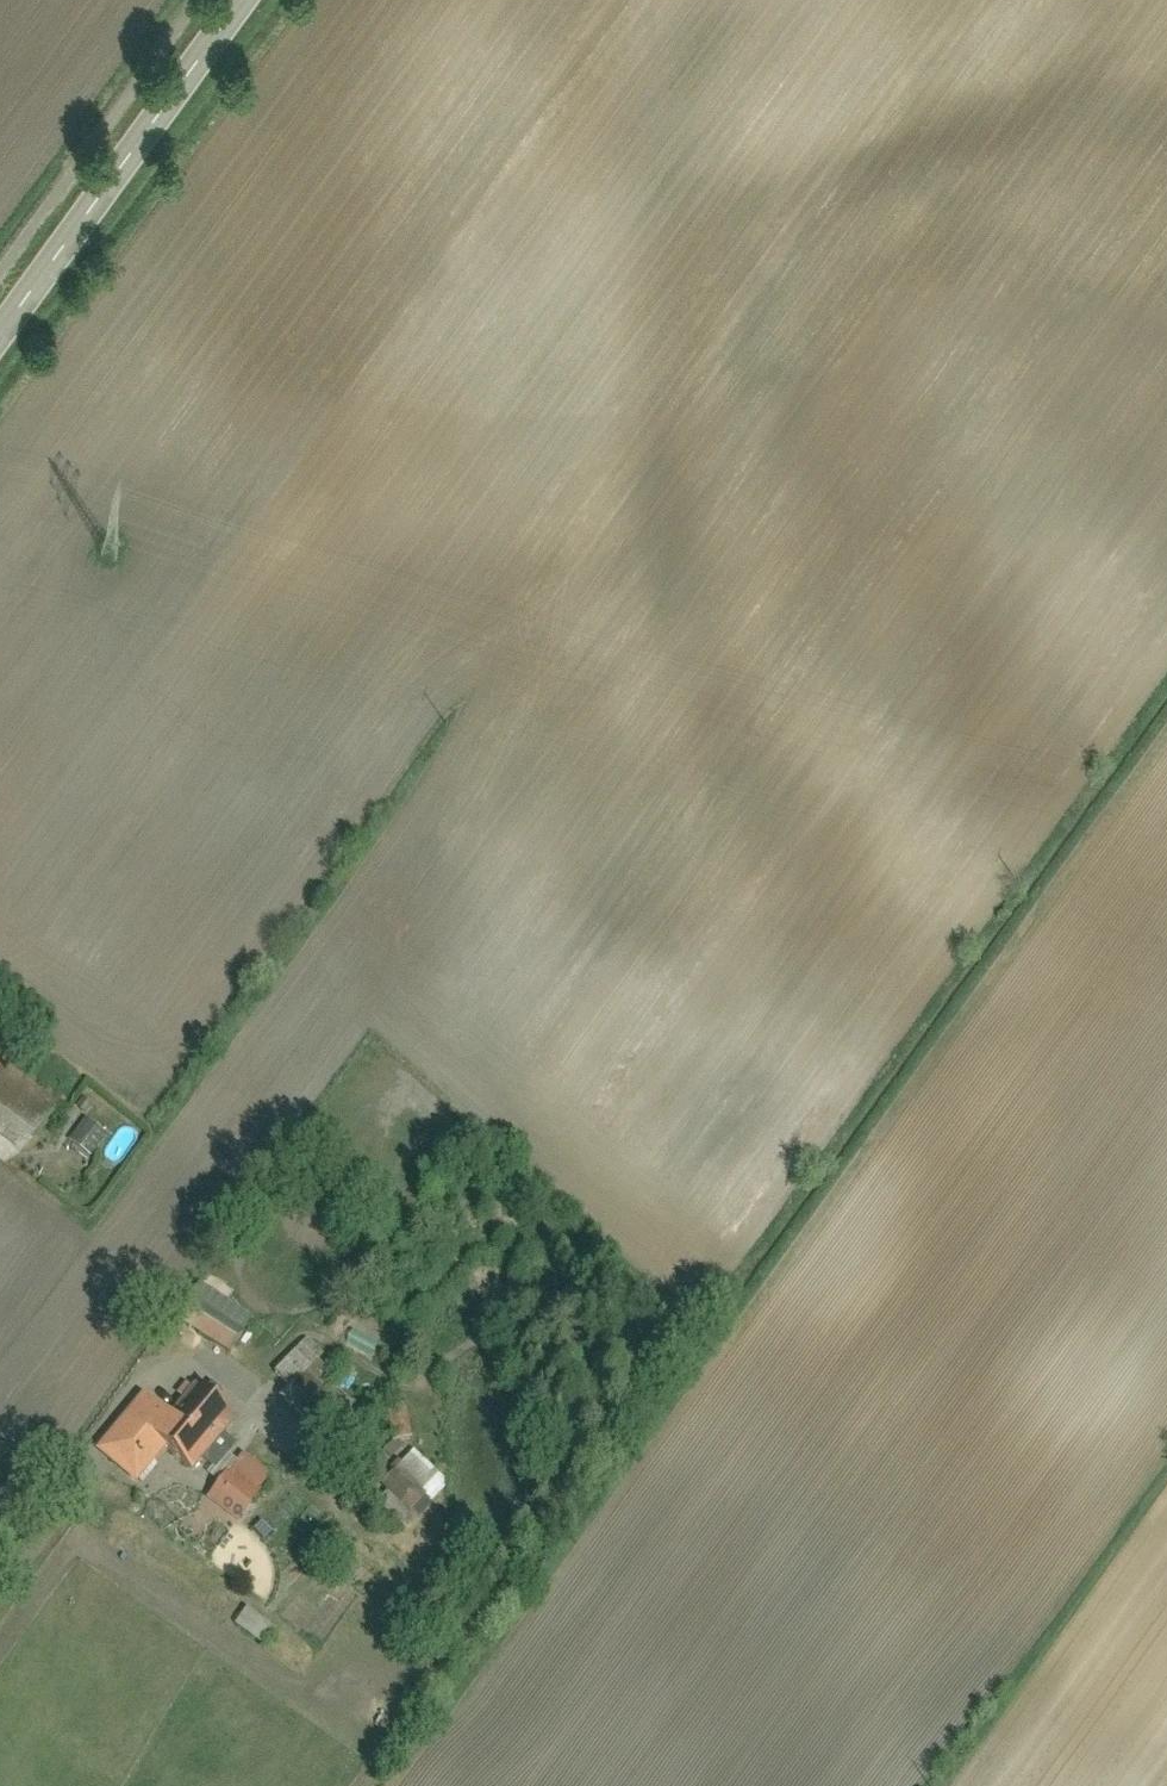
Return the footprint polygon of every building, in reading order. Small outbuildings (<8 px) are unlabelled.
[(23,1152),(60,1106),(11,1066),(6,1072),(0,1067),(0,1133),(23,1152)] [(88,1118),(74,1140),(95,1153),(109,1130),(88,1118)] [(213,1317),(202,1334),(233,1354),(264,1307),(210,1272),(191,1302),(213,1317)] [(308,1333),(278,1372),(296,1385),(285,1399),(320,1425),(339,1400),(319,1386),(340,1357),(308,1333)] [(147,1397),(109,1451),(147,1478),(172,1443),(228,1482),(210,1508),(239,1528),(277,1475),(243,1451),(237,1460),(230,1455),(239,1442),(228,1434),(241,1415),(198,1384),(175,1417),(147,1397)] [(409,1406),(391,1407),(394,1438),(411,1437),(409,1406)] [(415,1451),(383,1487),(418,1519),(450,1483),(415,1451)] [(301,1626),(323,1642),(342,1616),(320,1600),(301,1626)] [(249,1609),(240,1626),(269,1641),(278,1624),(249,1609)]
